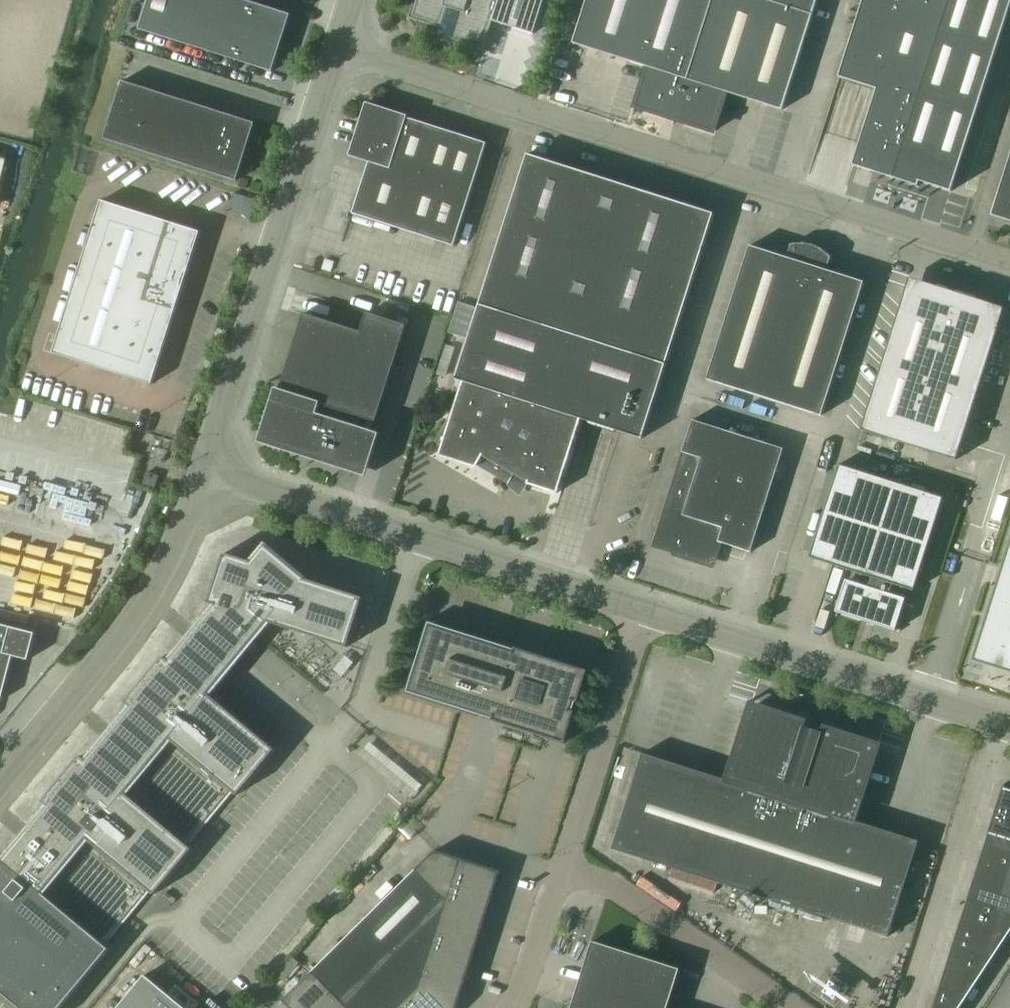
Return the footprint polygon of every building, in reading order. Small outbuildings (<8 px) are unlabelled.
[(246,0),(149,0),(139,29),(273,72),(291,14),(246,0)] [(545,0),(415,0),(409,17),(441,28),(439,33),(446,35),(453,37),(452,39),(484,49),(493,21),(534,34),(545,0)] [(713,0),(587,0),(573,43),(648,67),(636,106),(665,116),(667,111),(677,114),(713,0)] [(813,15),(767,0),(713,0),(677,114),(687,118),(685,122),(714,131),(727,92),(783,110),(813,15)] [(813,15),(818,0),(767,0),(813,15)] [(1009,8),(1009,0),(864,0),(839,77),(877,89),(853,166),(919,187),(920,182),(952,192),(1009,8)] [(540,93),(548,96),(550,96),(554,82),(545,79),(540,93)] [(255,123),(234,116),(123,81),(104,138),(237,181),(255,123)] [(455,245),(487,143),(407,117),(408,115),(367,102),(350,155),(369,162),(353,213),(455,245)] [(652,409),(715,213),(528,154),(456,377),(456,378),(463,381),(460,392),(451,418),(449,417),(436,441),(443,445),(439,455),(476,467),(478,465),(508,483),(509,484),(515,474),(522,478),(528,482),(528,483),(558,493),(582,419),(631,434),(643,438),(644,437),(643,437),(652,409)] [(1009,157),(1002,183),(1009,186),(1009,157)] [(1002,183),(991,215),(1009,221),(1009,186),(1002,183)] [(233,210),(248,216),(254,203),(238,197),(233,210)] [(152,384),(201,232),(101,200),(53,353),(152,384)] [(822,416),(865,282),(827,270),(832,257),(829,255),(827,252),(824,250),(821,249),(818,247),(815,246),(812,245),(808,244),(805,243),(802,243),(798,243),(795,243),(791,244),(787,257),(750,245),(707,379),(822,416)] [(957,460),(999,325),(1005,308),(977,299),(978,297),(957,291),(957,292),(949,289),(949,288),(938,284),(937,286),(910,277),(904,295),(861,430),(957,460)] [(380,433),(356,425),(359,417),(376,422),(407,325),(368,313),(362,332),(303,313),(279,389),(274,387),(257,442),(297,454),(367,476),(380,433)] [(751,552),(784,448),(693,419),(653,546),(699,561),(718,551),(721,542),(751,552)] [(906,598),(890,593),(893,584),(914,591),(944,498),(839,464),(810,557),(872,577),(869,586),(847,579),(836,612),(837,612),(836,616),(838,617),(839,612),(865,621),(896,631),(896,629),(901,631),(902,629),(897,628),(906,598)] [(159,476),(147,472),(144,483),(155,487),(159,476)] [(973,660),(1009,672),(1009,544),(973,660)] [(232,790),(238,795),(276,749),(209,694),(251,644),(269,622),(348,647),(364,597),(305,579),(265,545),(252,561),(225,553),(209,603),(216,605),(169,661),(164,656),(126,702),(131,706),(87,760),(81,756),(43,801),(49,806),(3,860),(0,857),(0,990),(21,1007),(60,1007),(110,948),(104,944),(149,890),(155,894),(193,849),(187,844),(232,790)] [(515,648),(514,653),(507,651),(500,649),(501,643),(429,620),(419,652),(424,653),(421,663),(416,661),(406,693),(479,715),(480,710),(494,715),(493,720),(565,743),(575,711),(570,710),(573,700),(578,702),(588,670),(515,648)] [(13,656),(29,660),(36,633),(0,624),(0,700),(2,700),(13,656)] [(919,841),(858,821),(854,820),(874,755),(877,746),(867,743),(868,742),(822,727),(821,729),(826,730),(825,733),(802,726),(803,723),(808,724),(808,723),(762,708),(762,709),(752,706),(749,715),(728,780),(643,753),(612,849),(889,936),(919,841)] [(1005,788),(1007,784),(1005,783),(939,990),(933,1007),(960,1007),(1009,932),(1009,789),(1005,788)] [(453,888),(462,859),(435,850),(312,972),(332,993),(347,1007),(400,1007),(421,988),(426,970),(435,943),(444,915),(453,888)] [(491,900),(500,875),(501,871),(462,859),(453,888),(491,900)] [(483,928),(491,900),(453,888),(444,915),(483,928)] [(474,955),(482,930),(483,928),(444,915),(435,943),(474,955)] [(669,1003),(680,969),(670,965),(668,965),(593,941),(579,983),(571,1007),(668,1007),(669,1003)] [(465,982),(473,957),(474,955),(435,943),(426,970),(465,982)] [(465,982),(426,970),(421,988),(453,1007),(457,1007),(465,982)] [(312,972),(283,1000),(290,1007),(317,1007),(332,993),(312,972)] [(148,983),(127,1007),(176,1007),(148,983)] [(421,988),(400,1007),(453,1007),(421,988)] [(332,993),(317,1007),(347,1007),(332,993)]
